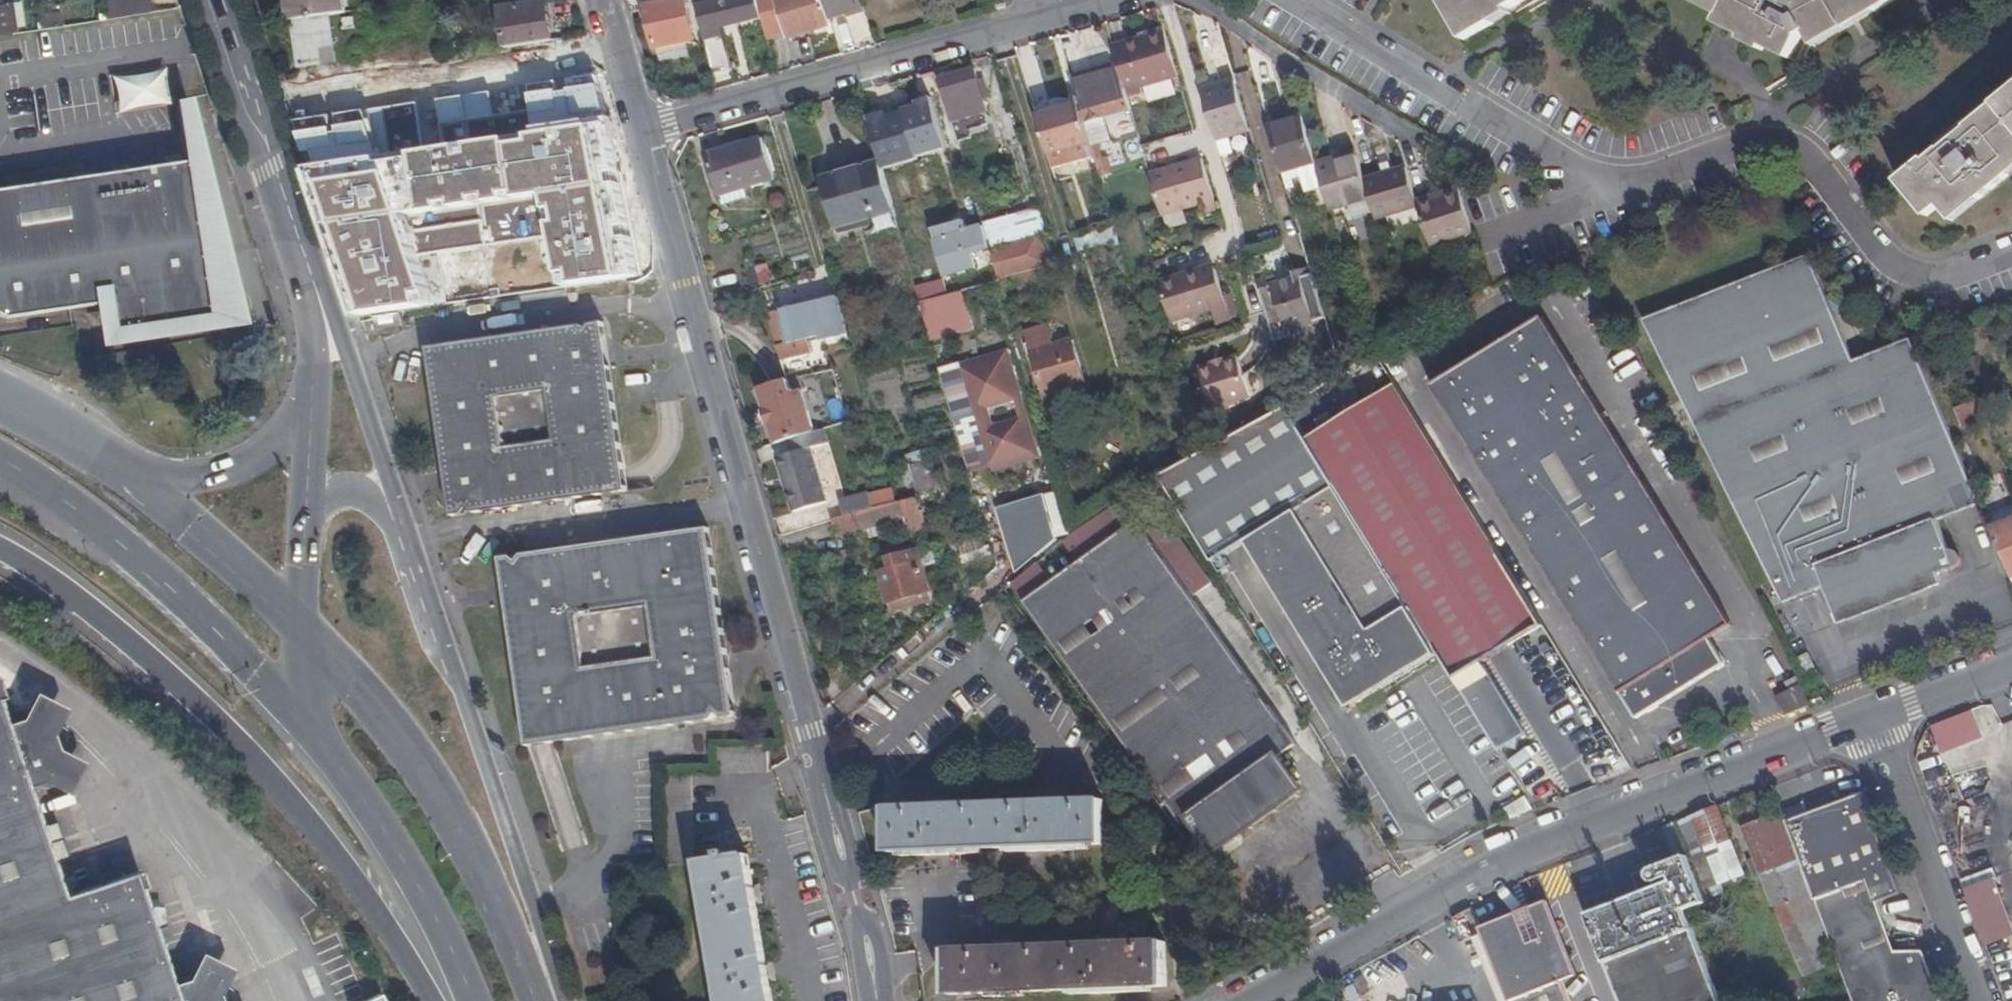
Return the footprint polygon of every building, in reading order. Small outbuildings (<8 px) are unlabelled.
[(148,0),(111,0),(113,14),(149,9),(148,0)] [(295,21),(330,15),(348,12),(346,0),(291,0),(295,21)] [(694,39),(686,0),(674,0),(662,2),(662,0),(655,0),(655,3),(646,5),(655,47),(694,39)] [(702,26),(753,14),(750,0),(724,0),(714,2),(713,0),(696,0),(702,26)] [(702,26),(704,36),(720,32),(719,27),(762,17),(758,0),(750,0),(753,14),(702,26)] [(830,25),(822,0),(778,0),(790,37),(830,25)] [(833,18),(863,9),(860,0),(828,0),(833,18)] [(1466,39),(1512,13),(1510,9),(1525,0),(1443,0),(1466,39)] [(1722,13),(1718,22),(1745,35),(1743,39),(1763,49),(1766,45),(1791,57),(1800,38),(1807,33),(1816,47),(1877,11),(1896,0),(1697,0),(1722,13)] [(501,9),(507,48),(555,41),(549,1),(501,9)] [(0,5),(0,10),(1,19),(13,18),(10,3),(0,5)] [(15,32),(13,18),(1,19),(0,10),(0,34),(15,32)] [(330,15),(295,21),(303,67),(338,62),(330,15)] [(1164,28),(1152,31),(1167,79),(1178,76),(1164,28)] [(1167,79),(1152,31),(1148,32),(1149,36),(1115,46),(1118,61),(1129,96),(1142,93),(1141,87),(1167,79)] [(716,61),(727,59),(720,32),(704,36),(710,63),(716,61)] [(560,42),(535,46),(538,66),(563,62),(560,42)] [(710,63),(711,71),(729,67),(727,59),(716,61),(710,63)] [(1118,61),(1072,74),(1079,104),(1085,122),(1105,117),(1132,109),(1129,96),(1118,61)] [(379,68),(380,76),(398,73),(396,65),(379,68)] [(956,75),(953,65),(940,69),(942,78),(956,75)] [(976,69),(956,75),(942,78),(945,88),(954,120),(987,111),(976,69)] [(115,108),(165,106),(164,73),(113,75),(115,108)] [(1248,136),(1233,87),(1204,96),(1205,100),(1218,145),(1248,136)] [(962,150),(954,120),(945,88),(927,93),(944,155),(962,150)] [(1928,161),(1925,158),(1899,180),(1928,215),(1941,205),(1954,221),(2011,173),(2011,92),(1928,161)] [(361,109),(360,101),(315,108),(319,131),(359,126),(357,110),(361,109)] [(400,107),(403,125),(423,122),(420,104),(400,107)] [(1053,168),(1094,155),(1087,131),(1085,122),(1079,104),(1037,116),(1053,168)] [(1304,118),(1302,113),(1283,119),(1285,124),(1304,118)] [(1094,129),(1098,139),(1110,135),(1105,117),(1085,122),(1087,131),(1094,129)] [(1302,181),(1306,194),(1325,189),(1317,164),(1304,118),(1285,124),(1299,171),(1302,181)] [(1285,124),(1283,119),(1266,124),(1267,129),(1285,124)] [(1282,176),(1292,173),(1299,171),(1285,124),(1267,129),(1282,176)] [(1094,155),(1100,177),(1107,174),(1098,139),(1094,129),(1087,131),(1094,155)] [(765,138),(722,151),(733,192),(748,187),(777,179),(765,138)] [(733,192),(722,151),(710,154),(722,195),(733,192)] [(1359,158),(1357,153),(1334,160),(1335,164),(1359,158)] [(2,315),(107,299),(112,327),(211,312),(188,158),(0,187),(0,314),(2,315)] [(434,166),(441,210),(491,203),(485,158),(434,166)] [(1325,189),(1331,211),(1350,205),(1371,199),(1365,181),(1359,158),(1335,164),(1334,160),(1317,164),(1325,189)] [(230,159),(222,161),(226,174),(235,171),(230,159)] [(1194,162),(1210,211),(1216,209),(1203,159),(1194,162)] [(843,174),(857,221),(896,211),(883,162),(843,174)] [(1202,213),(1210,211),(1194,162),(1150,173),(1161,215),(1200,204),(1202,213)] [(1384,176),(1394,173),(1391,163),(1381,166),(1384,176)] [(1376,215),(1378,221),(1395,216),(1420,207),(1419,203),(1408,168),(1394,173),(1384,176),(1365,181),(1371,199),(1376,215)] [(1295,183),(1302,181),(1299,171),(1292,173),(1295,183)] [(839,226),(857,221),(843,174),(842,174),(843,178),(827,183),(839,226)] [(507,176),(492,178),(495,197),(509,195),(507,176)] [(748,187),(733,192),(736,199),(750,195),(748,187)] [(1432,247),(1475,234),(1460,190),(1444,195),(1445,199),(1428,205),(1420,207),(1432,247)] [(733,192),(722,195),(724,203),(736,199),(733,192)] [(1419,203),(1420,207),(1428,205),(1445,199),(1444,195),(1419,203)] [(1354,221),(1376,215),(1371,199),(1350,205),(1354,221)] [(502,219),(509,218),(507,201),(499,202),(502,219)] [(388,245),(412,242),(418,241),(435,239),(460,239),(459,234),(464,234),(464,228),(459,228),(437,221),(436,211),(412,215),(361,222),(332,226),(340,250),(357,248),(360,263),(390,259),(388,245)] [(1185,211),(1165,217),(1168,230),(1188,224),(1185,211)] [(1021,233),(1045,225),(1042,213),(988,229),(985,229),(989,242),(1021,233)] [(990,251),(984,230),(968,234),(965,223),(932,232),(945,279),(975,271),(971,256),(990,251)] [(1115,224),(1095,231),(1099,246),(1119,240),(1115,224)] [(989,242),(991,249),(1015,242),(1038,235),(1047,233),(1045,225),(1021,233),(989,242)] [(1095,231),(1075,238),(1079,252),(1097,246),(1099,246),(1095,231)] [(1038,235),(1015,242),(1021,262),(1044,255),(1038,235)] [(1015,242),(991,249),(999,281),(1025,274),(1021,262),(1015,242)] [(1936,519),(1980,502),(1918,351),(1912,338),(1855,360),(1854,358),(1810,254),(1644,319),(1782,602),(1823,586),(1836,619),(1934,580),(1938,572),(1959,563),(1960,562),(1961,560),(1961,557),(1960,555),(1959,552),(1958,551),(1956,549),(1953,549),(1951,549),(1948,550),(1936,519)] [(1044,255),(1021,262),(1025,274),(1048,267),(1044,255)] [(768,264),(756,267),(762,285),(774,282),(768,264)] [(1158,281),(1171,321),(1187,317),(1212,309),(1216,322),(1231,317),(1214,264),(1158,281)] [(1306,325),(1326,319),(1311,269),(1294,274),(1296,281),(1293,282),(1306,325)] [(944,279),(916,286),(920,299),(947,292),(944,279)] [(1288,330),(1306,325),(1293,282),(1271,288),(1269,281),(1259,284),(1276,344),(1291,340),(1288,330)] [(948,330),(967,325),(957,295),(942,299),(943,303),(940,304),(948,330)] [(786,343),(778,345),(782,359),(812,352),(809,337),(835,331),(827,300),(799,307),(798,302),(790,304),(791,309),(779,312),(786,343)] [(923,309),(940,304),(939,300),(922,305),(923,309)] [(930,335),(948,330),(940,304),(923,309),(925,314),(927,322),(928,328),(930,335)] [(400,312),(375,316),(377,329),(402,325),(400,312)] [(779,312),(769,314),(778,345),(786,343),(779,312)] [(918,330),(928,328),(927,322),(925,314),(916,316),(915,316),(918,330)] [(1543,316),(1433,383),(1638,718),(1726,663),(1711,639),(1732,625),(1543,316)] [(467,485),(452,504),(454,517),(466,515),(471,510),(477,514),(612,494),(628,477),(612,367),(595,370),(592,352),(607,333),(606,322),(593,324),(589,330),(583,325),(448,344),(431,362),(447,473),(465,470),(467,485)] [(1911,336),(1912,338),(1918,351),(1952,338),(1946,323),(1911,336)] [(1045,394),(1088,382),(1076,339),(1055,346),(1049,325),(1028,331),(1045,394)] [(595,370),(612,367),(607,333),(592,352),(595,370)] [(431,362),(448,344),(429,347),(431,362)] [(1213,410),(1252,398),(1238,356),(1200,368),(1213,410)] [(1004,358),(942,375),(960,439),(981,433),(990,465),(1031,454),(1004,358)] [(788,380),(804,433),(816,430),(802,382),(801,376),(788,380)] [(1395,379),(1305,433),(1436,647),(1496,746),(1502,742),(1515,745),(1518,733),(1524,729),(1482,657),(1542,620),(1395,379)] [(790,437),(804,433),(788,380),(766,386),(783,439),(790,437)] [(762,387),(777,440),(783,439),(766,386),(762,387)] [(1983,419),(1975,400),(1955,408),(1963,428),(1983,419)] [(1333,484),(1283,403),(1244,425),(1158,474),(1210,560),(1216,569),(1229,561),(1223,552),(1244,539),(1333,484)] [(804,433),(824,501),(828,500),(813,446),(830,441),(826,427),(816,430),(804,433)] [(804,507),(824,501),(804,433),(790,437),(793,451),(787,453),(804,507)] [(981,433),(960,439),(969,471),(990,465),(981,433)] [(794,510),(804,507),(787,453),(779,455),(794,510)] [(916,493),(917,498),(931,494),(922,463),(908,467),(916,493)] [(465,470),(447,473),(452,504),(467,485),(465,470)] [(1357,701),(1437,652),(1333,484),(1244,539),(1341,697),(1357,701)] [(853,510),(857,509),(870,505),(866,489),(848,493),(853,510)] [(838,496),(842,513),(853,510),(848,493),(838,496)] [(1091,513),(1010,580),(1023,598),(1183,822),(1192,816),(1201,829),(1216,818),(1223,828),(1231,828),(1236,834),(1303,787),(1279,754),(1297,741),(1192,594),(1212,580),(1168,516),(1148,531),(1138,517),(1122,495),(1091,513)] [(899,501),(904,519),(912,517),(909,499),(899,501)] [(858,510),(862,528),(904,519),(899,501),(858,510)] [(1987,517),(2011,576),(2011,506),(1987,517)] [(862,528),(858,510),(830,518),(835,538),(863,530),(862,528)] [(699,529),(714,540),(713,527),(699,529)] [(502,554),(503,566),(524,581),(526,596),(508,598),(524,729),(542,742),(544,741),(713,720),(718,714),(724,718),(736,716),(735,704),(716,689),(713,674),(731,672),(714,540),(699,529),(525,551),(521,556),(516,552),(502,554)] [(913,548),(928,600),(932,598),(918,547),(913,548)] [(900,607),(928,600),(913,548),(888,555),(891,566),(879,569),(888,601),(898,598),(900,607)] [(524,581),(503,566),(508,598),(526,596),(524,581)] [(890,610),(900,607),(898,598),(888,601),(890,610)] [(716,689),(735,704),(731,672),(713,674),(716,689)] [(1788,711),(1811,700),(1802,682),(1778,695),(1788,711)] [(1960,714),(1931,725),(1942,752),(1982,737),(1972,710),(1960,714)] [(209,988),(174,999),(138,888),(143,887),(137,870),(61,896),(19,771),(54,759),(44,726),(9,738),(0,711),(0,1000),(213,1000),(209,988)] [(542,742),(524,729),(526,743),(542,742)] [(666,773),(669,864),(696,863),(693,773),(666,773)] [(1833,802),(1830,794),(1805,803),(1808,811),(1785,819),(1803,867),(1833,943),(1855,1000),(1943,1000),(1924,950),(1895,948),(1877,900),(1902,891),(1864,790),(1833,802)] [(888,805),(890,850),(921,848),(921,853),(967,851),(967,847),(1028,845),(1029,849),(1074,847),(1074,843),(1106,842),(1104,797),(1052,799),(1052,794),(1039,794),(1039,799),(945,803),(945,798),(932,799),(932,803),(888,805)] [(1743,869),(1716,800),(1678,816),(1708,893),(1723,887),(1720,878),(1743,869)] [(1778,865),(1798,857),(1779,810),(1760,818),(1778,865)] [(1824,947),(1833,943),(1824,924),(1798,857),(1778,865),(1760,818),(1743,825),(1762,871),(1763,872),(1777,908),(1788,933),(1805,973),(1831,962),(1824,947)] [(1278,937),(1322,913),(1273,824),(1229,848),(1278,937)] [(701,862),(725,1000),(774,1000),(770,979),(775,978),(773,966),(768,966),(757,901),(762,901),(760,888),(754,889),(749,854),(742,855),(741,850),(723,853),(724,858),(701,862)] [(1684,906),(1686,905),(1706,897),(1688,852),(1668,860),(1656,864),(1653,865),(1651,867),(1650,869),(1650,871),(1650,874),(1651,876),(1653,878),(1654,879),(1656,879),(1658,879),(1659,879),(1672,875),(1673,878),(1644,890),(1615,901),(1586,913),(1622,1000),(1722,1000),(1684,906)] [(1994,873),(1964,885),(1968,894),(1998,882),(1994,873)] [(1968,894),(1980,928),(1989,951),(2011,941),(2011,920),(1998,882),(1968,894)] [(1536,911),(1484,932),(1511,1000),(1571,1000),(1563,980),(1579,973),(1552,905),(1536,911)] [(949,948),(950,993),(1091,988),(1091,992),(1137,991),(1137,986),(1169,985),(1167,940),(1115,942),(1115,937),(1103,938),(1103,943),(1011,946),(1011,941),(998,941),(999,946),(949,948)] [(1369,1000),(1409,1000),(1395,973),(1363,988),(1369,1000)]
